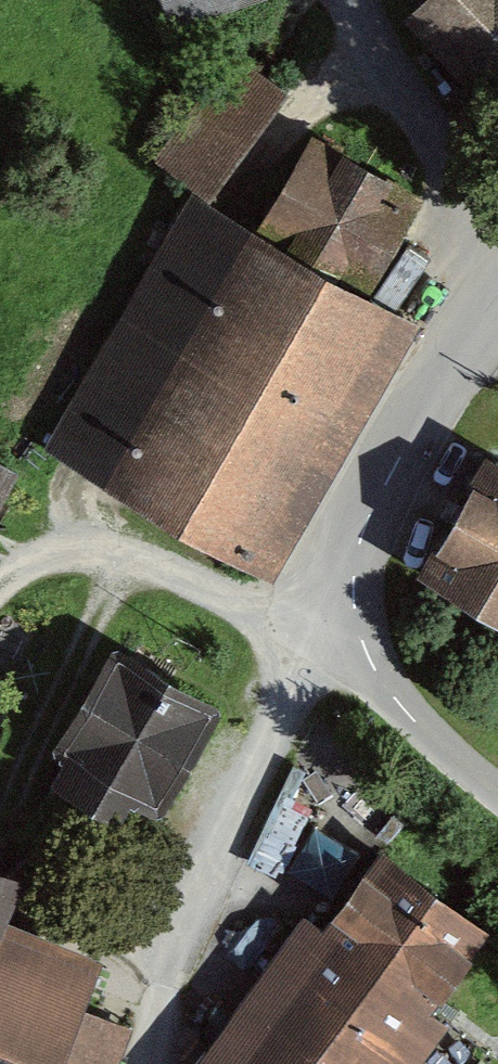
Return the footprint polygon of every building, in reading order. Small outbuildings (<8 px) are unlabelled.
[(242,0),(163,0),(174,28),(242,0)] [(405,10),(479,99),(497,83),(497,0),(418,0),(405,10)] [(203,191),(283,101),(231,56),(152,146),(203,191)] [(369,296),(418,212),(319,154),(284,214),(263,202),(244,234),(199,207),(58,445),(276,573),(421,326),(369,296)] [(483,448),(417,569),(497,613),(497,456),(483,448)] [(14,479),(0,473),(0,508),(14,479)] [(161,823),(227,693),(110,634),(44,763),(161,823)] [(479,920),(383,849),(349,895),(332,882),(195,1063),(415,1063),(456,1010),(428,989),(479,920)] [(17,868),(0,861),(0,913),(17,868)] [(133,1027),(79,1003),(98,959),(0,916),(0,1063),(118,1063),(133,1027)]
